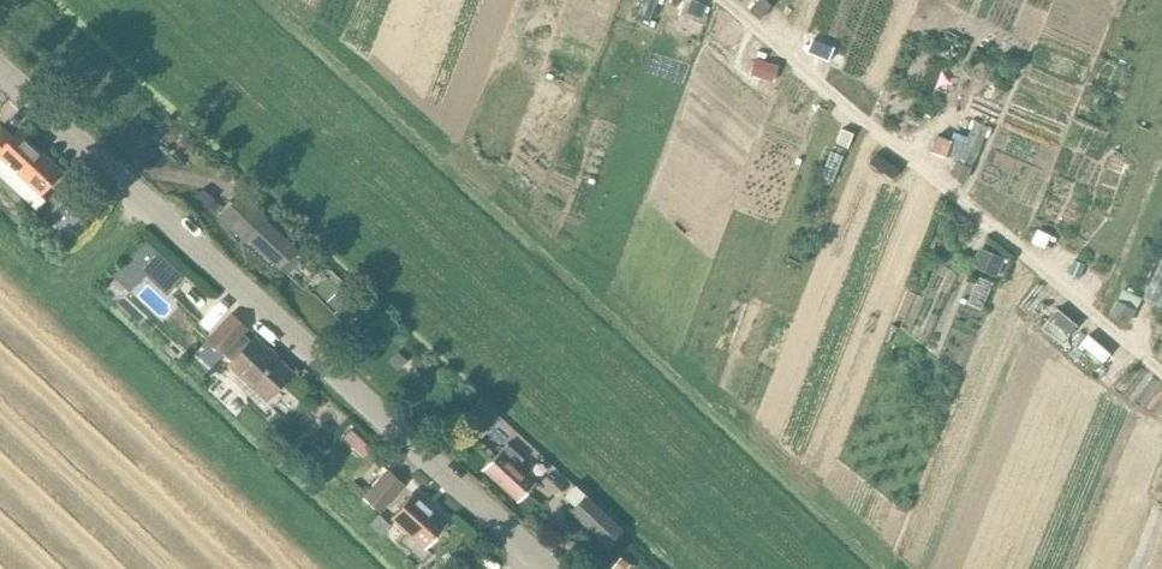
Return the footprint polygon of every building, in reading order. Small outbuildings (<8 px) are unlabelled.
[(814,38),(808,50),(827,59),(833,47),(814,38)] [(757,57),(751,72),(774,80),(779,65),(757,57)] [(806,94),(801,107),(812,111),(817,98),(806,94)] [(2,126),(0,128),(0,160),(1,158),(40,194),(63,171),(19,130),(13,136),(2,126)] [(202,188),(195,196),(206,206),(213,199),(202,188)] [(296,250),(267,221),(269,219),(242,193),(219,217),(245,242),(248,239),(278,268),(296,250)] [(214,199),(207,206),(216,214),(222,207),(214,199)] [(1038,229),(1032,242),(1043,247),(1045,248),(1049,240),(1051,235),(1042,231),(1038,229)] [(143,242),(110,278),(128,294),(144,277),(166,297),(182,279),(143,242)] [(980,247),(972,264),(997,275),(1005,258),(980,247)] [(1074,260),(1069,273),(1080,278),(1085,264),(1074,260)] [(341,286),(326,302),(350,324),(365,309),(341,286)] [(1116,300),(1109,314),(1129,323),(1136,309),(1116,300)] [(1058,307),(1049,319),(1070,336),(1079,325),(1058,308),(1058,307)] [(224,356),(249,329),(232,313),(206,340),(224,356)] [(266,399),(292,372),(255,336),(229,363),(266,399)] [(518,502),(536,483),(517,466),(523,459),(506,444),(500,451),(483,470),(518,502)] [(380,511),(404,483),(387,468),(363,496),(380,511)] [(569,490),(563,496),(574,506),(579,500),(583,496),(584,495),(574,485),(572,486),(569,490)] [(425,547),(447,523),(413,492),(391,516),(425,547)] [(574,506),(568,512),(606,547),(617,535),(621,531),(622,530),(584,495),(583,496),(579,500),(574,506)] [(378,514),(369,525),(381,535),(390,525),(378,514)] [(611,567),(613,568),(626,568),(629,564),(619,557),(611,567)]
